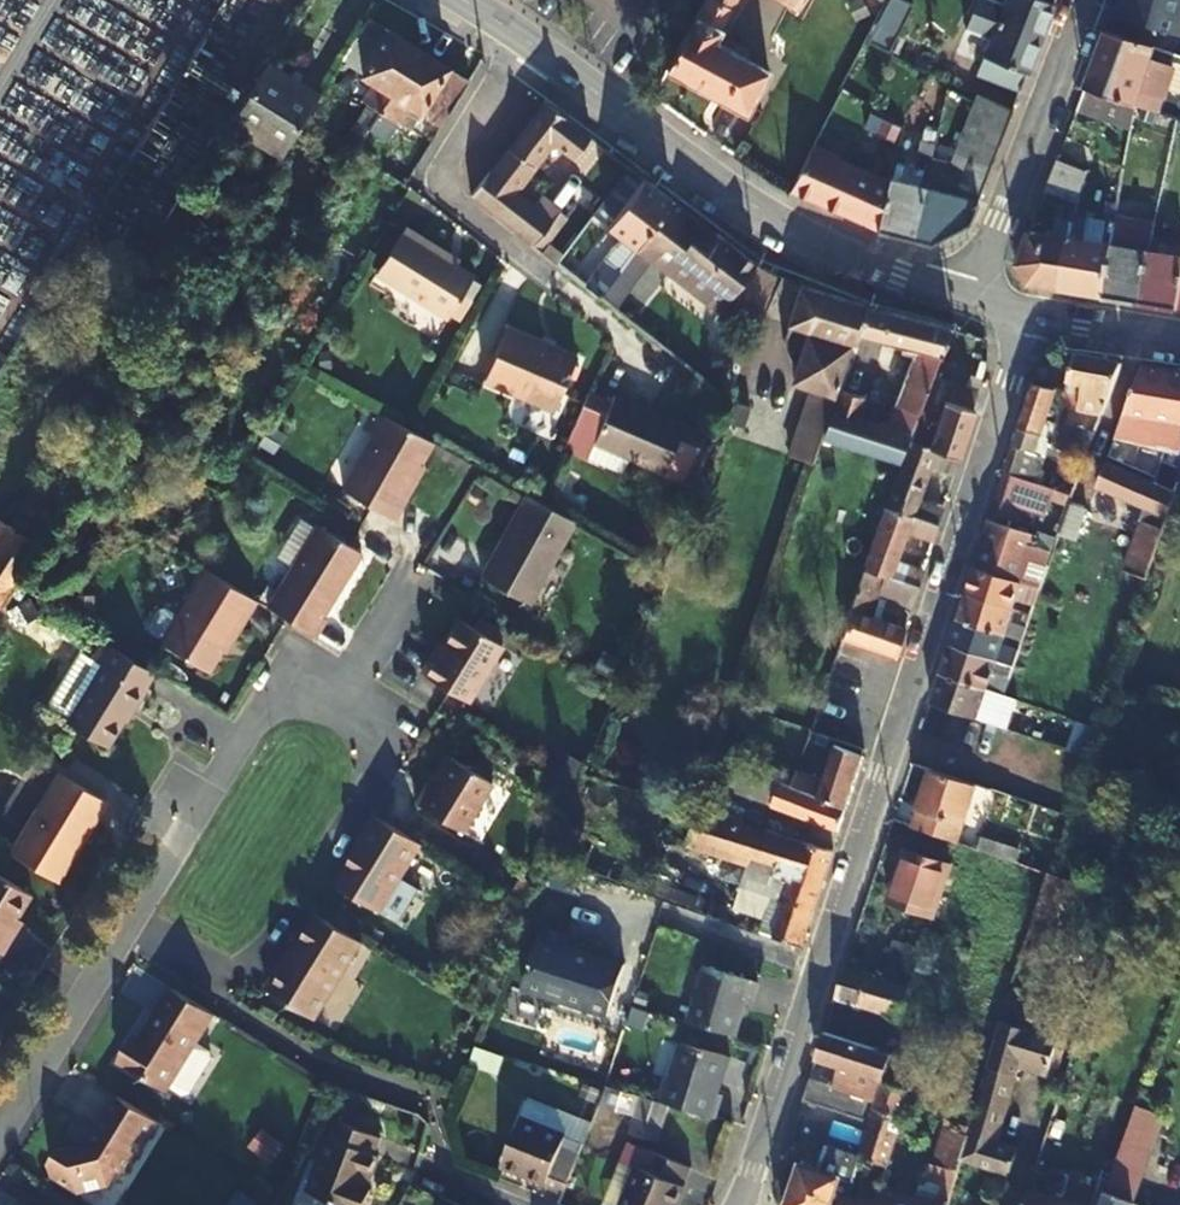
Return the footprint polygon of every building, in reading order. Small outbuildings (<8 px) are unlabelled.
[(707,1),(670,70),(747,114),(771,71),(718,41),(740,0),(708,0),(707,1)] [(792,4),(802,11),(808,0),(794,0),(792,4)] [(898,0),(890,0),(888,4),(869,44),(889,53),(891,54),(913,7),(898,0)] [(1021,93),(1055,5),(1044,0),(1006,0),(1005,2),(998,0),(978,0),(967,30),(990,39),(975,74),(1021,93)] [(1117,19),(1179,38),(1179,0),(1122,0),(1117,19)] [(370,64),(390,31),(367,17),(347,51),(370,64)] [(390,31),(370,64),(363,75),(374,82),(362,100),(370,105),(381,112),(419,50),(390,31)] [(1134,107),(1154,115),(1172,71),(1151,62),(1156,49),(1107,33),(1086,90),(1134,107)] [(419,50),(381,112),(399,124),(412,106),(423,113),(430,102),(451,115),(471,82),(419,50)] [(231,124),(282,157),(305,120),(321,96),(269,62),(231,124)] [(1134,107),(1086,90),(1077,112),(1131,131),(1134,107)] [(979,205),(1015,111),(980,96),(941,193),(979,205)] [(590,136),(546,102),(491,174),(490,172),(473,195),(517,229),(514,231),(532,245),(560,209),(553,203),(544,215),(520,195),(525,188),(520,185),(554,141),(574,157),(590,136)] [(355,153),(381,112),(370,105),(344,147),(355,153)] [(931,172),(938,145),(927,143),(920,169),(931,172)] [(814,146),(790,193),(878,232),(888,183),(839,161),(841,158),(814,146)] [(1047,192),(1081,205),(1085,189),(1089,172),(1059,160),(1053,177),(1047,192)] [(921,180),(929,183),(931,175),(898,166),(892,180),(918,188),(921,180)] [(608,226),(646,178),(631,168),(595,216),(608,226)] [(637,251),(670,206),(674,200),(646,178),(608,226),(621,236),(592,274),(583,285),(601,299),(637,251)] [(913,242),(929,183),(921,180),(918,188),(892,180),(889,179),(888,183),(878,232),(913,242)] [(971,224),(979,205),(941,193),(933,191),(936,184),(929,183),(913,242),(928,247),(971,224)] [(1115,231),(1122,186),(1108,184),(1101,228),(1115,231)] [(670,206),(637,251),(652,263),(666,274),(719,315),(757,264),(719,236),(714,241),(700,241),(694,237),(680,226),(685,219),(670,206)] [(1071,241),(1074,224),(1056,221),(1052,239),(1031,235),(1019,266),(1031,290),(1062,295),(1071,241)] [(1076,225),(1074,224),(1071,241),(1078,243),(1080,225),(1076,225)] [(1080,225),(1078,243),(1112,248),(1115,231),(1101,228),(1080,225)] [(409,226),(378,271),(448,319),(477,278),(421,240),(423,237),(409,226)] [(1112,248),(1078,243),(1071,241),(1062,295),(1106,302),(1115,248),(1112,248)] [(1152,254),(1143,308),(1179,313),(1179,310),(1179,248),(1158,245),(1156,255),(1152,254)] [(1152,254),(1115,248),(1106,302),(1143,308),(1152,254)] [(558,265),(570,274),(583,285),(592,274),(566,254),(558,265)] [(760,266),(731,304),(770,317),(784,278),(760,266)] [(857,335),(866,308),(803,287),(790,324),(784,341),(798,373),(795,380),(822,390),(819,396),(812,394),(789,455),(812,463),(819,441),(836,392),(851,346),(853,347),(857,335)] [(866,308),(857,335),(903,347),(900,355),(912,359),(883,429),(857,420),(864,400),(836,392),(819,441),(897,468),(898,467),(908,441),(915,423),(929,386),(937,366),(950,331),(952,328),(938,325),(866,308)] [(511,325),(488,376),(558,408),(582,355),(558,345),(556,349),(546,344),(547,341),(511,325)] [(1125,365),(1078,355),(1071,382),(1071,384),(1088,386),(1084,405),(1082,412),(1104,417),(1125,365)] [(936,432),(930,449),(960,459),(977,410),(975,409),(980,396),(978,395),(982,380),(958,372),(937,366),(929,386),(915,423),(936,432)] [(1151,422),(1170,372),(1146,368),(1110,456),(1136,464),(1151,422)] [(1179,410),(1179,373),(1170,372),(1151,422),(1175,425),(1179,410)] [(1088,386),(1071,384),(1068,394),(1066,401),(1084,405),(1088,386)] [(1034,385),(1006,474),(1038,484),(1048,455),(1056,457),(1059,449),(1052,447),(1040,443),(1044,431),(1053,405),(1064,408),(1066,401),(1068,394),(1058,391),(1057,392),(1034,385)] [(613,401),(589,390),(566,447),(625,474),(632,458),(686,480),(705,434),(615,395),(613,401)] [(412,431),(385,416),(343,491),(395,520),(406,501),(402,500),(434,443),(412,431)] [(1087,457),(1093,441),(1065,433),(1067,426),(1059,423),(1056,434),(1052,447),(1059,449),(1086,457),(1087,457)] [(270,426),(259,445),(274,455),(286,436),(270,426)] [(1052,447),(1056,434),(1044,431),(1040,443),(1052,447)] [(1157,472),(1170,437),(1161,435),(1149,469),(1157,472)] [(1157,472),(1166,474),(1178,440),(1170,437),(1157,472)] [(886,508),(939,525),(945,509),(918,501),(931,466),(955,475),(960,459),(930,449),(911,442),(886,508)] [(1107,462),(1096,487),(1140,503),(1137,511),(1146,515),(1128,568),(1115,606),(1135,613),(1139,603),(1141,603),(1179,494),(1179,487),(1163,481),(1155,478),(1133,471),(1107,462)] [(1157,472),(1155,478),(1163,481),(1166,474),(1157,472)] [(1033,587),(1042,590),(1054,554),(1035,548),(1039,536),(1017,529),(1023,508),(1045,515),(1050,498),(1071,504),(1074,495),(1038,484),(1006,474),(990,521),(976,568),(1023,584),(1033,587)] [(530,604),(576,522),(541,503),(527,495),(481,578),(530,604)] [(28,500),(11,527),(6,522),(0,531),(0,608),(2,609),(58,519),(28,500)] [(1086,511),(1070,506),(1059,539),(1074,545),(1086,511)] [(891,579),(897,561),(908,531),(935,540),(939,525),(886,508),(861,570),(891,579)] [(268,608),(316,637),(326,619),(323,618),(362,554),(318,527),(268,608)] [(891,579),(900,582),(906,564),(897,561),(891,579)] [(920,588),(926,570),(906,564),(900,582),(920,588)] [(1015,609),(1018,599),(1037,605),(1042,590),(1033,587),(1023,584),(976,568),(967,594),(1015,609)] [(246,619),(257,601),(206,570),(162,643),(209,672),(243,617),(246,619)] [(900,582),(891,579),(861,570),(844,615),(848,615),(840,637),(898,656),(907,629),(871,616),(878,596),(913,609),(920,588),(900,582)] [(1026,639),(1029,630),(1010,624),(1015,609),(967,594),(960,618),(1007,633),(1017,637),(1026,639)] [(1010,624),(1029,630),(1034,615),(1025,613),(1015,609),(1010,624)] [(960,618),(951,643),(999,659),(1007,633),(960,618)] [(423,674),(471,703),(505,647),(460,620),(437,657),(434,655),(423,674)] [(1026,639),(1017,637),(1009,662),(1018,665),(1026,639)] [(143,686),(153,672),(103,641),(93,658),(103,664),(67,721),(109,747),(133,708),(136,710),(148,689),(143,686)] [(999,659),(951,643),(942,673),(990,688),(999,659)] [(1018,665),(1009,662),(1000,692),(1009,695),(1018,665)] [(942,673),(933,702),(981,717),(1000,723),(1009,695),(1000,692),(990,688),(942,673)] [(810,731),(807,730),(798,759),(807,762),(818,734),(810,731)] [(864,761),(865,757),(837,746),(824,782),(794,770),(790,785),(789,786),(849,808),(864,761)] [(428,786),(417,804),(465,833),(495,784),(450,757),(431,788),(428,786)] [(790,785),(714,759),(705,786),(841,833),(849,808),(789,786),(790,785)] [(957,838),(960,839),(979,781),(933,767),(915,825),(957,838)] [(60,774),(11,853),(58,883),(108,802),(60,774)] [(785,863),(762,933),(804,948),(835,852),(807,842),(805,845),(723,819),(725,817),(725,816),(698,807),(684,803),(673,837),(753,864),(757,854),(785,863)] [(382,913),(424,845),(378,817),(359,848),(361,849),(338,886),(382,913)] [(892,900),(934,913),(939,914),(954,862),(949,860),(908,848),(892,900)] [(1,953),(14,933),(10,931),(31,896),(0,876),(0,953),(1,953)] [(708,913),(723,919),(728,905),(713,900),(708,913)] [(317,1021),(364,943),(319,915),(285,972),(281,969),(267,990),(317,1021)] [(523,988),(608,1017),(625,966),(566,945),(569,936),(543,928),(523,988)] [(926,948),(921,965),(937,970),(948,935),(932,930),(926,948)] [(921,965),(926,948),(895,939),(883,977),(849,967),(838,1000),(904,1018),(913,989),(915,989),(921,965)] [(706,968),(690,1023),(735,1037),(747,1001),(753,1002),(758,984),(706,968)] [(214,1014),(171,988),(139,1040),(135,1037),(120,1061),(167,1090),(170,1085),(183,1094),(190,1092),(211,1058),(210,1051),(196,1043),(214,1014)] [(970,1134),(997,1142),(1022,1062),(1047,1070),(1058,1037),(1004,1023),(977,1110),(970,1134)] [(828,1033),(818,1060),(877,1078),(886,1081),(894,1052),(828,1033)] [(672,1106),(714,1119),(722,1097),(718,1095),(729,1058),(681,1043),(669,1080),(666,1079),(658,1102),(672,1106)] [(1102,1204),(1139,1204),(1134,1203),(1154,1150),(1156,1151),(1178,1090),(1179,1090),(1179,1054),(1156,1046),(1144,1078),(1147,1079),(1102,1204)] [(877,1078),(874,1086),(865,1114),(876,1118),(886,1081),(877,1078)] [(845,1088),(813,1079),(806,1101),(863,1119),(865,1114),(874,1086),(848,1079),(845,1088)] [(886,1081),(876,1118),(865,1155),(851,1198),(878,1200),(913,1089),(886,1081)] [(162,1123),(119,1097),(92,1141),(60,1149),(50,1164),(54,1178),(81,1194),(112,1186),(122,1171),(129,1176),(162,1123)] [(665,1127),(672,1106),(658,1102),(645,1098),(637,1117),(665,1127)] [(953,1103),(927,1180),(920,1179),(916,1203),(916,1204),(950,1204),(962,1162),(970,1134),(977,1110),(953,1103)] [(504,1166),(568,1191),(583,1153),(565,1146),(568,1138),(524,1120),(504,1166)] [(308,1199),(320,1204),(371,1204),(372,1204),(366,1200),(382,1170),(380,1169),(389,1151),(346,1130),(308,1199)] [(1010,1178),(1019,1151),(1014,1148),(997,1142),(970,1134),(962,1162),(1010,1178)] [(624,1164),(639,1170),(626,1204),(681,1204),(696,1168),(632,1143),(624,1164)] [(865,1155),(829,1144),(821,1168),(803,1162),(797,1181),(782,1176),(777,1190),(783,1204),(844,1204),(846,1197),(851,1198),(865,1155)] [(639,1170),(624,1164),(607,1204),(626,1204),(639,1170)] [(1068,1175),(1052,1172),(1046,1195),(1031,1193),(1027,1204),(1061,1204),(1068,1175)] [(1068,1175),(1061,1204),(1081,1204),(1079,1204),(1086,1180),(1070,1176),(1068,1175)]
